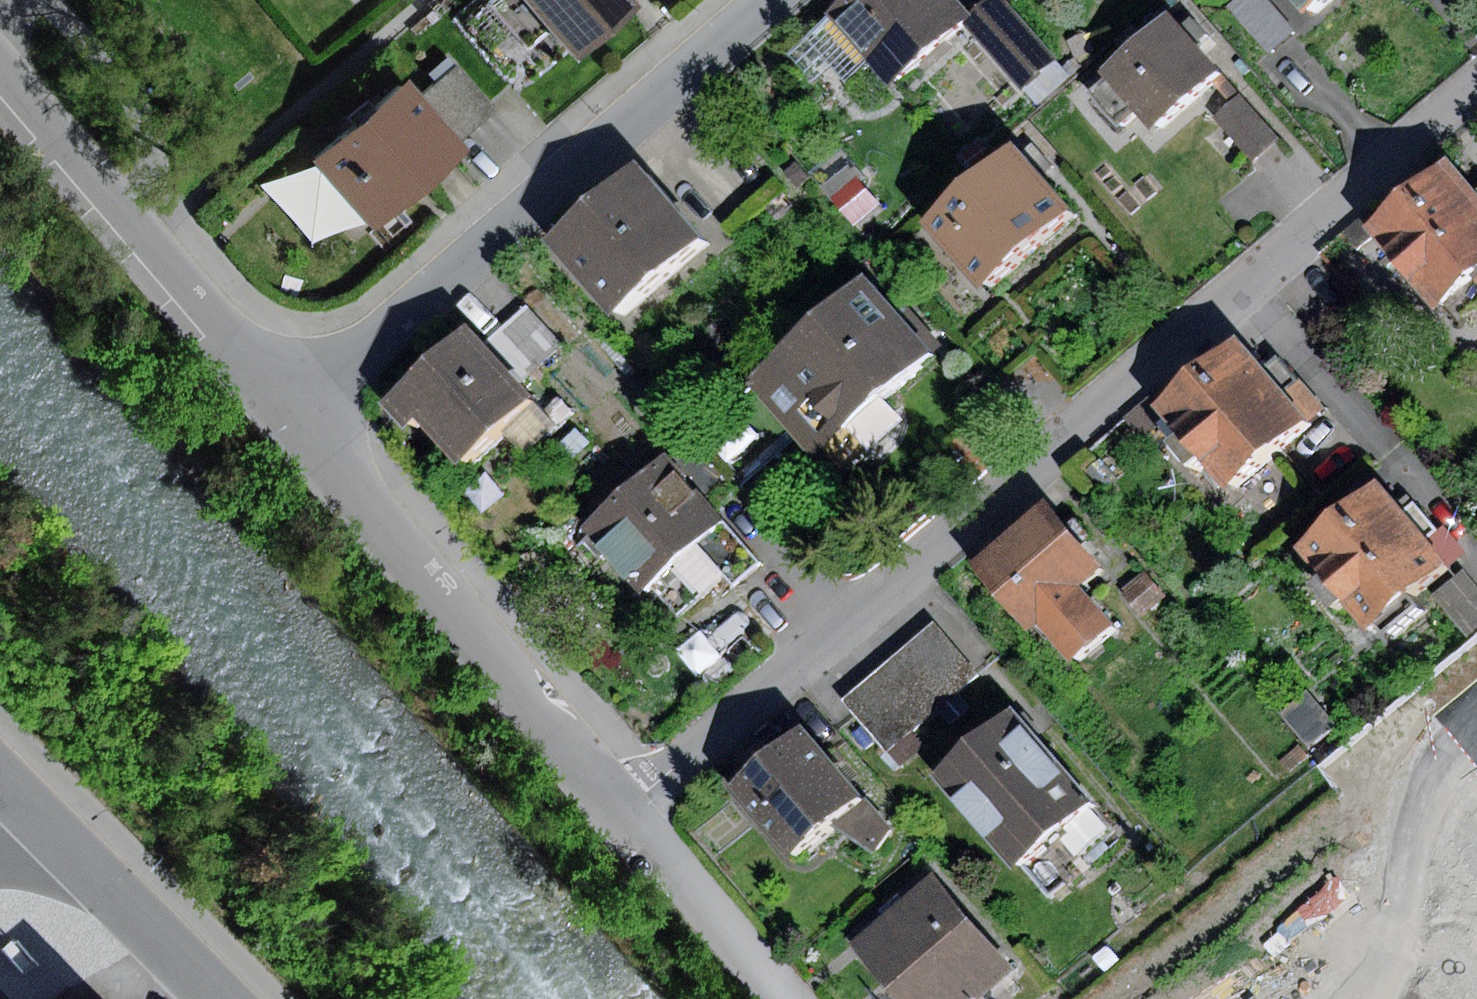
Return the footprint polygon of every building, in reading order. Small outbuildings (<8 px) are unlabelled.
[(513,0),(478,0),(516,44),(537,26),(513,0)] [(557,49),(613,0),(513,0),(537,26),(557,49)] [(887,82),(966,14),(953,0),(840,0),(826,13),(830,17),(869,62),(887,82)] [(1227,5),(1268,54),(1294,32),(1267,0),(1233,0),(1227,5)] [(1332,0),(1297,0),(1312,17),(1332,0)] [(1172,16),(1105,75),(1110,81),(1094,95),(1125,131),(1138,120),(1151,135),(1222,74),(1172,16)] [(869,62),(830,17),(787,53),(811,82),(831,65),(845,82),(869,62)] [(486,103),(447,59),(425,78),(464,122),(486,103)] [(295,152),(355,219),(445,139),(406,96),(385,72),(295,152)] [(464,122),(425,78),(406,96),(445,139),(464,122)] [(1215,120),(1253,161),(1279,138),(1241,96),(1215,120)] [(922,222),(979,286),(1068,208),(1012,144),(922,222)] [(839,147),(808,172),(833,201),(854,183),(863,176),(839,147)] [(1362,225),(1429,307),(1470,273),(1476,282),(1476,187),(1473,190),(1445,157),(1362,225)] [(543,240),(612,316),(699,238),(631,161),(543,240)] [(794,162),(780,175),(793,190),(807,177),(794,162)] [(872,204),(854,183),(833,201),(851,222),(872,204)] [(793,432),(812,452),(927,350),(864,279),(749,382),(793,432)] [(526,304),(482,344),(518,385),(563,346),(526,304)] [(415,417),(454,461),(528,396),(518,385),(482,344),(465,325),(378,402),(402,429),(415,417)] [(1165,417),(1223,486),(1303,419),(1281,393),(1299,378),(1277,354),(1260,368),(1234,337),(1154,404),(1165,417)] [(1321,403),(1299,378),(1281,393),(1303,419),(1321,403)] [(793,432),(749,382),(689,435),(733,485),(793,432)] [(1165,417),(1154,404),(1148,397),(1125,417),(1142,437),(1165,417)] [(733,485),(689,435),(664,456),(709,506),(733,485)] [(664,456),(583,528),(641,592),(649,585),(721,520),(709,506),(664,456)] [(1340,599),(1364,628),(1374,620),(1382,631),(1413,606),(1405,596),(1444,564),(1376,480),(1294,546),(1316,572),(1304,582),(1326,610),(1340,599)] [(1044,497),(968,564),(1025,629),(1035,620),(1070,660),(1111,625),(1078,588),(1104,565),(1044,497)] [(758,561),(721,520),(649,585),(678,617),(715,583),(723,592),(758,561)] [(1434,595),(1468,639),(1476,632),(1476,585),(1465,570),(1434,595)] [(1144,572),(1122,592),(1141,614),(1164,594),(1144,572)] [(933,623),(842,700),(886,753),(978,675),(933,623)] [(1305,690),(1280,712),(1308,744),(1333,722),(1305,690)] [(1014,708),(934,775),(1013,867),(1054,832),(1087,804),(1092,800),(1014,708)] [(800,724),(726,788),(785,856),(824,823),(859,792),(800,724)] [(890,827),(859,792),(824,823),(875,850),(890,827)] [(1107,827),(1087,804),(1054,832),(1074,855),(1107,827)] [(850,944),(896,998),(978,998),(1013,970),(933,875),(850,944)]
